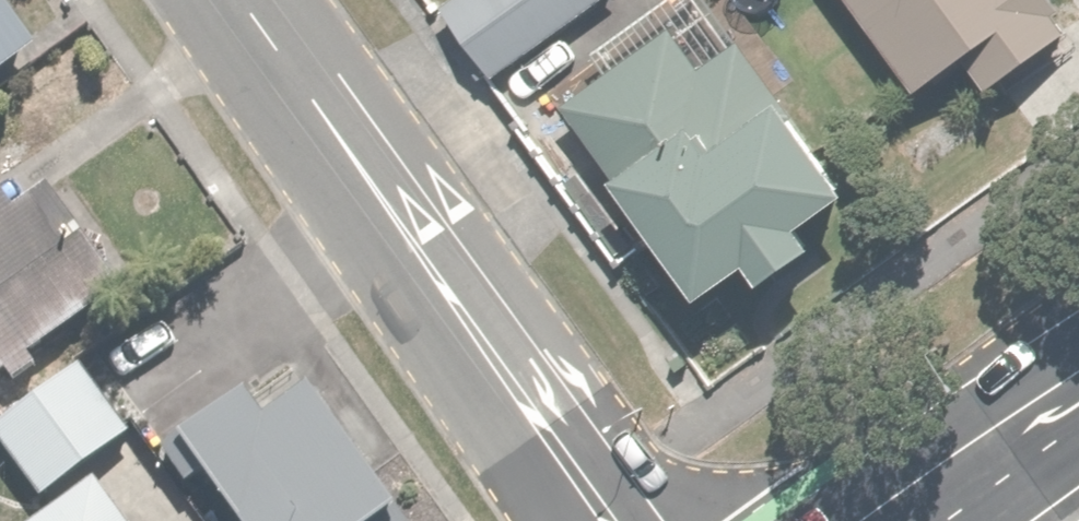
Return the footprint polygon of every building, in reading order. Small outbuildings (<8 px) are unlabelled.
[(37,37),(7,0),(0,0),(0,66),(37,37)] [(441,1),(489,67),(580,0),(443,0),(441,1)] [(912,85),(963,48),(993,89),(1078,27),(1078,26),(1060,0),(849,0),(912,85)] [(669,30),(564,101),(694,292),(751,254),(772,285),(819,252),(798,221),(848,188),(742,33),(694,66),(669,30)] [(108,277),(43,193),(19,211),(0,187),(0,361),(108,277)] [(172,438),(233,520),(398,520),(279,359),(172,438)] [(76,365),(0,421),(0,443),(36,492),(122,428),(76,365)] [(29,520),(161,520),(112,458),(29,520)]
